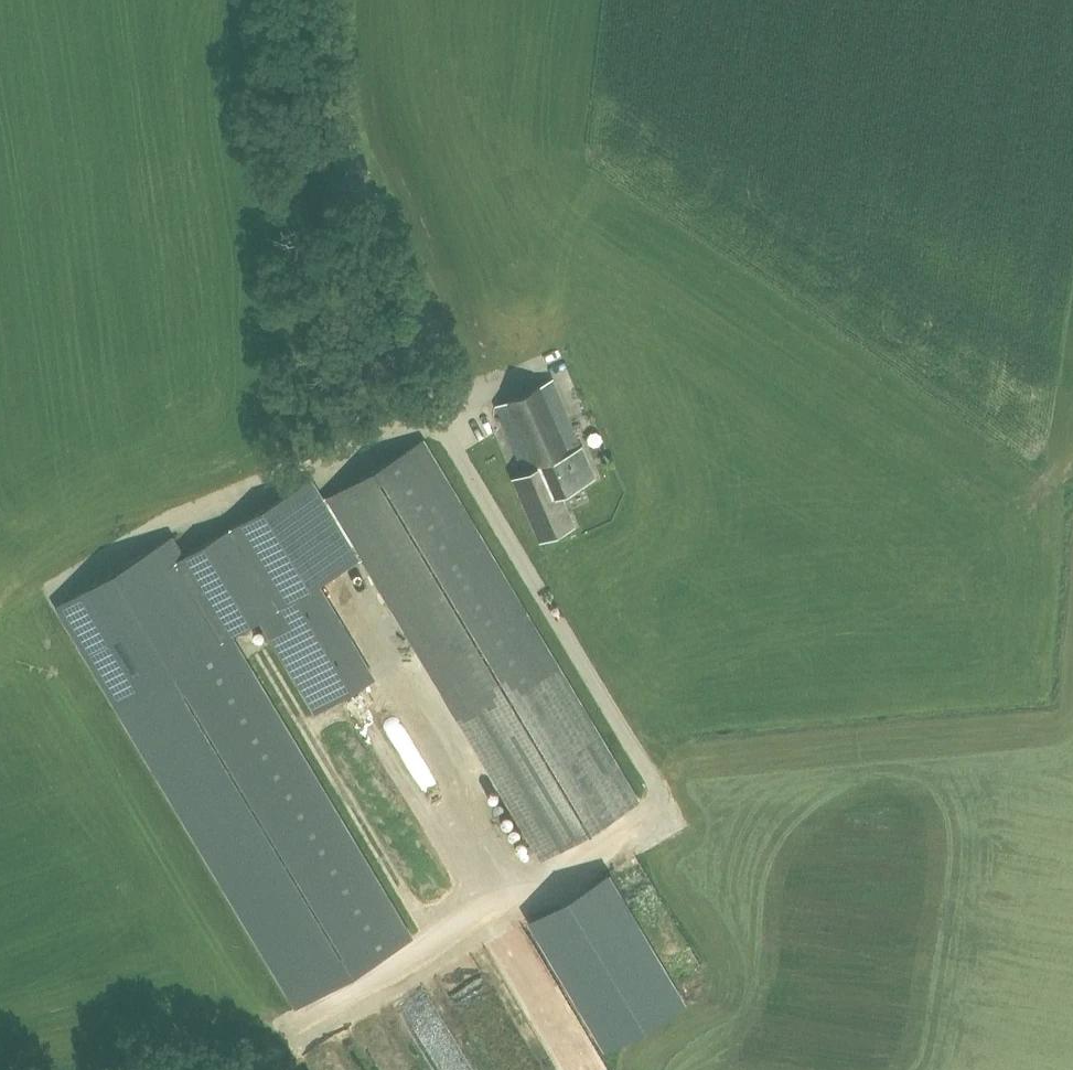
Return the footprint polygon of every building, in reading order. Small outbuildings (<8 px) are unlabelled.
[(552,380),(495,406),(524,472),(512,477),(540,539),(575,524),(561,492),(594,477),(582,446),(581,446),(552,380)] [(317,582),(362,555),(543,858),(638,802),(422,440),(328,497),(316,477),(213,538),(183,556),(171,537),(58,606),(116,702),(165,673),(231,634),(260,616),(317,711),(374,677),(317,582)] [(414,937),(231,634),(165,673),(116,702),(299,1005),(414,937)] [(500,882),(397,709),(337,744),(440,917),(500,882)] [(466,1006),(495,991),(488,977),(475,984),(467,970),(451,978),(466,1006)]
